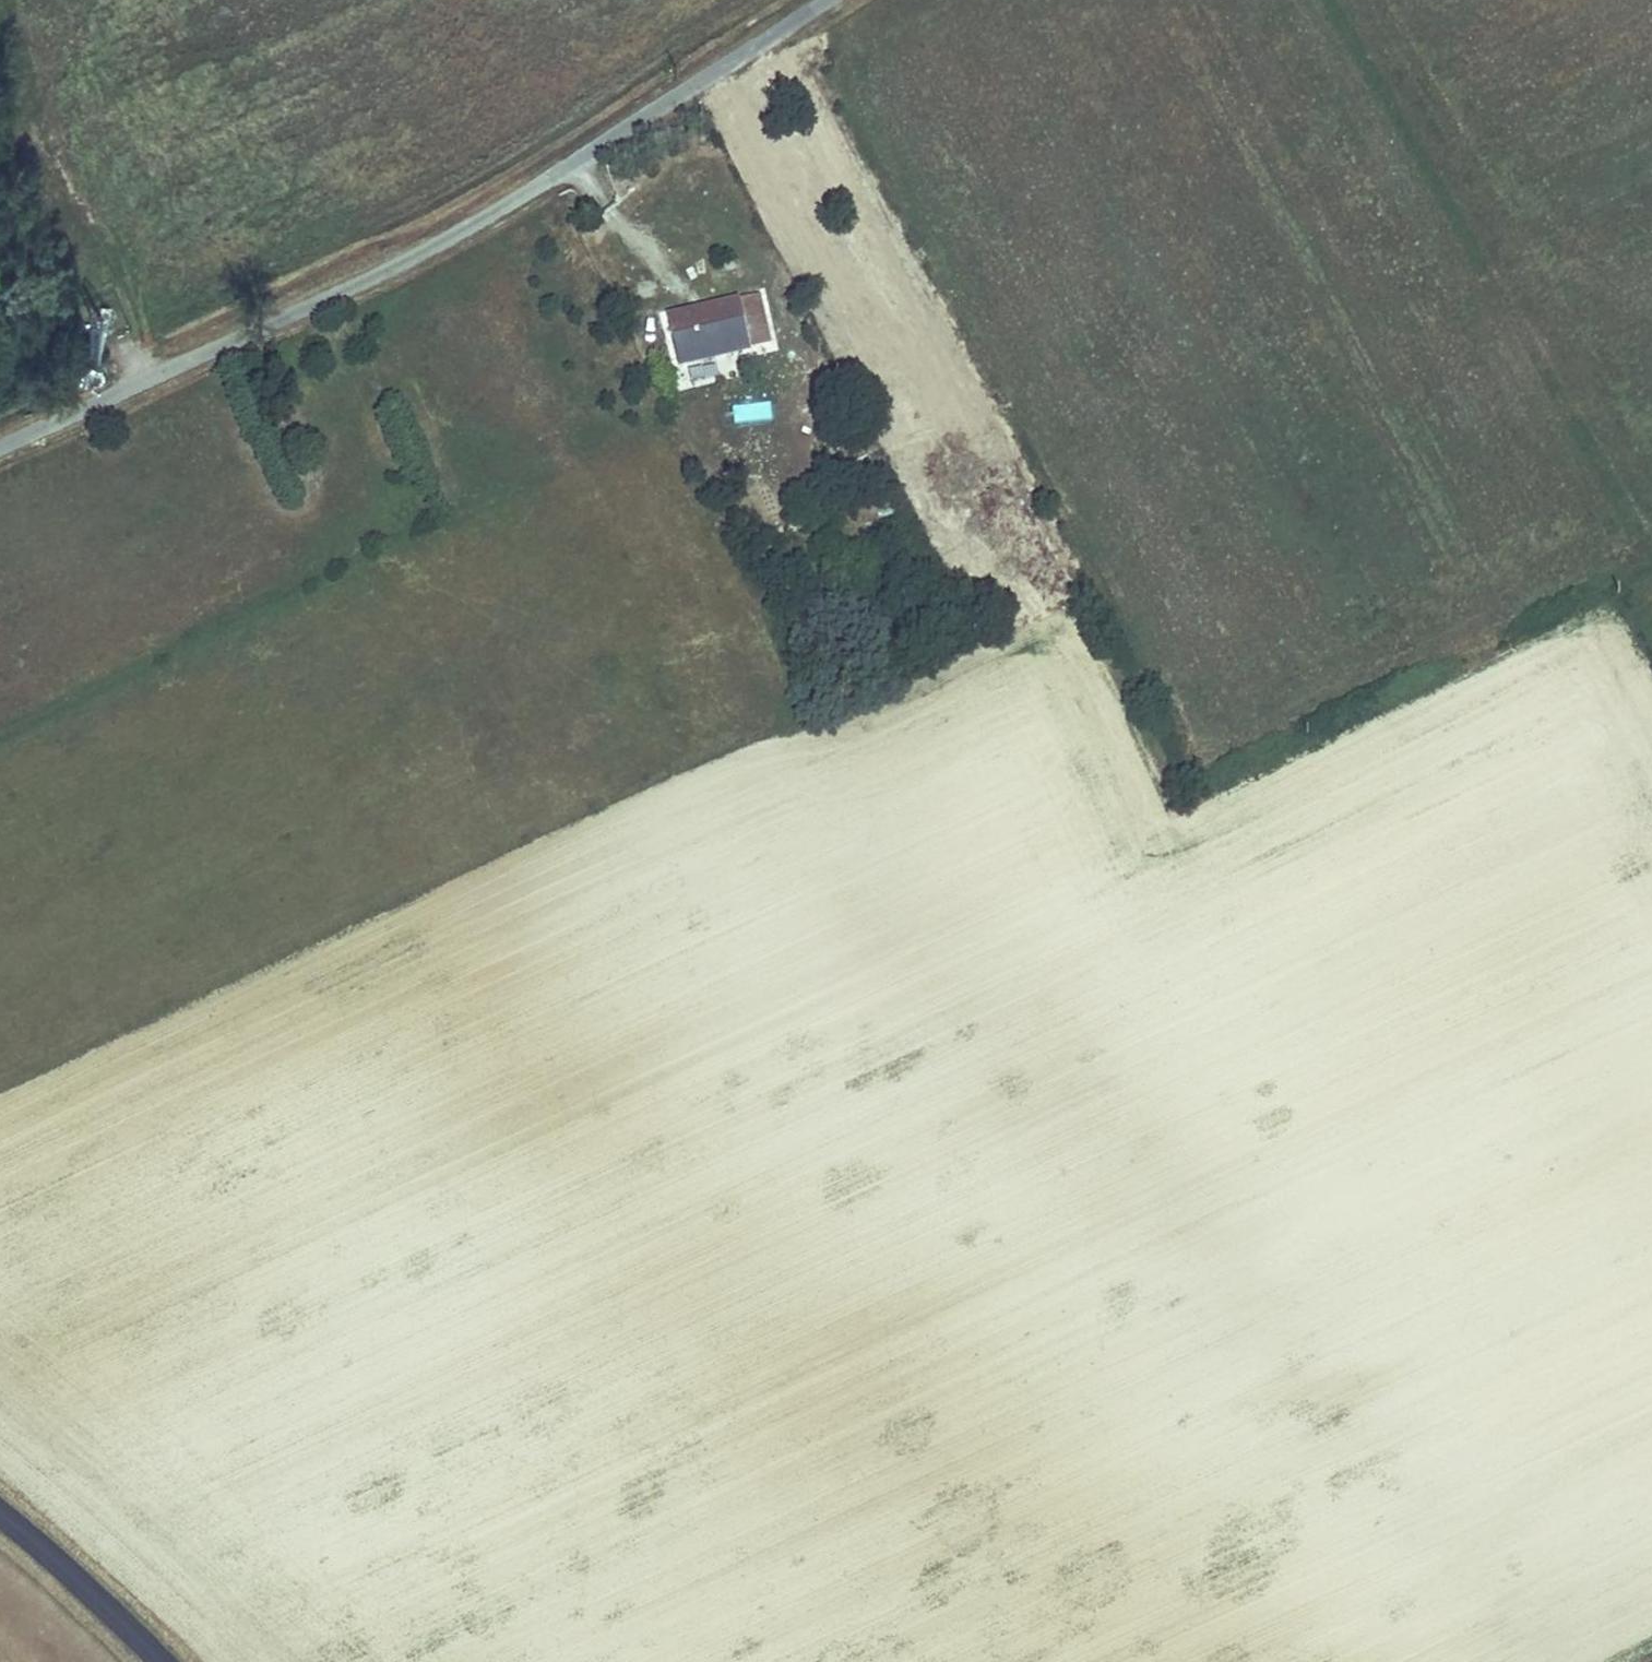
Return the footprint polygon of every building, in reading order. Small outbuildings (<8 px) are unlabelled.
[(756,301),(670,321),(682,372),(769,352),(756,301)]
